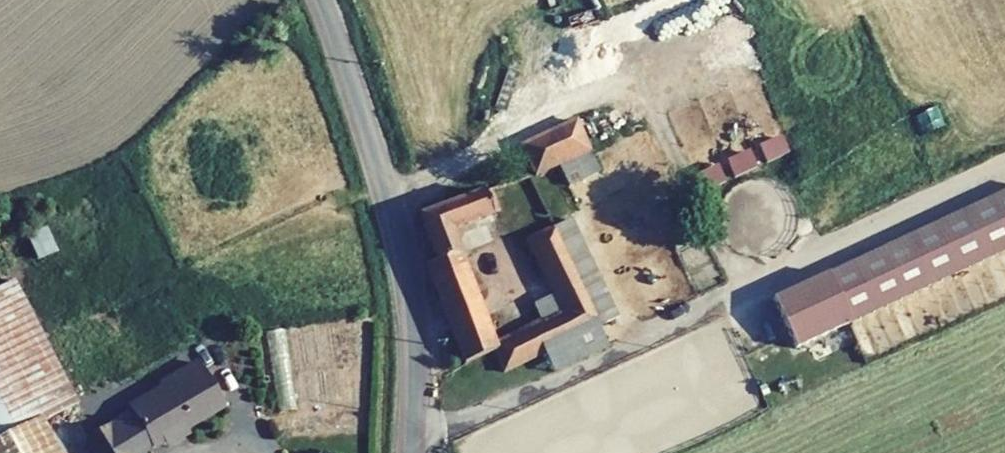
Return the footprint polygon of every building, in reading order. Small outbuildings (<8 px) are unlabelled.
[(696,76),(726,64),(709,23),(679,35),(696,76)] [(535,118),(547,149),(605,124),(593,94),(535,118)] [(789,332),(1004,230),(1004,168),(765,281),(789,332)] [(483,334),(490,356),(595,310),(561,210),(531,222),(560,299),(496,326),(491,317),(478,321),(449,244),(469,235),(460,213),(487,201),(478,176),(415,204),(430,247),(422,251),(456,345),(483,334)] [(0,265),(0,359),(38,337),(2,264),(0,265)] [(27,405),(63,388),(38,337),(0,359),(0,452),(50,452),(27,405)] [(91,452),(104,452),(120,443),(208,386),(182,343),(143,367),(147,372),(115,392),(118,396),(97,408),(105,420),(79,435),(91,452)] [(73,424),(79,435),(105,420),(97,408),(73,424)] [(120,443),(104,452),(126,452),(120,443)]
